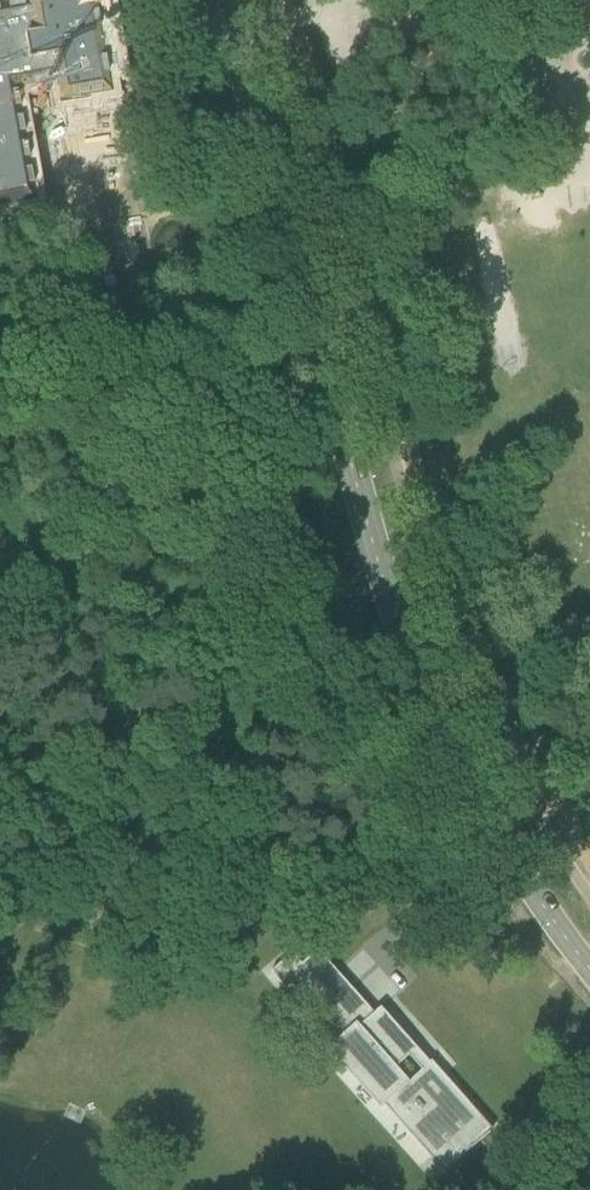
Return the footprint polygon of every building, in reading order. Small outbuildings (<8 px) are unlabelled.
[(34,195),(17,83),(56,77),(59,98),(111,90),(98,5),(101,4),(100,0),(6,0),(0,1),(0,200),(34,195)] [(285,959),(270,972),(285,989),(287,987),(290,985),(299,994),(313,1010),(319,1017),(324,1012),(350,989),(335,972),(333,970),(334,970),(316,951),(315,952),(319,956),(305,969),(296,959),(295,960),(294,958),(290,955),(286,959),(285,959)] [(347,1038),(340,1044),(390,1100),(393,1096),(397,1093),(397,1094),(398,1094),(400,1091),(411,1103),(412,1104),(411,1105),(432,1128),(422,1137),(424,1138),(449,1166),(469,1148),(470,1150),(491,1130),(476,1113),(474,1114),(468,1107),(456,1094),(457,1093),(458,1093),(452,1086),(451,1087),(442,1077),(440,1079),(439,1079),(433,1071),(428,1066),(430,1065),(414,1048),(412,1045),(412,1046),(400,1033),(399,1034),(391,1025),(382,1014),(383,1013),(379,1008),(347,1038)]
